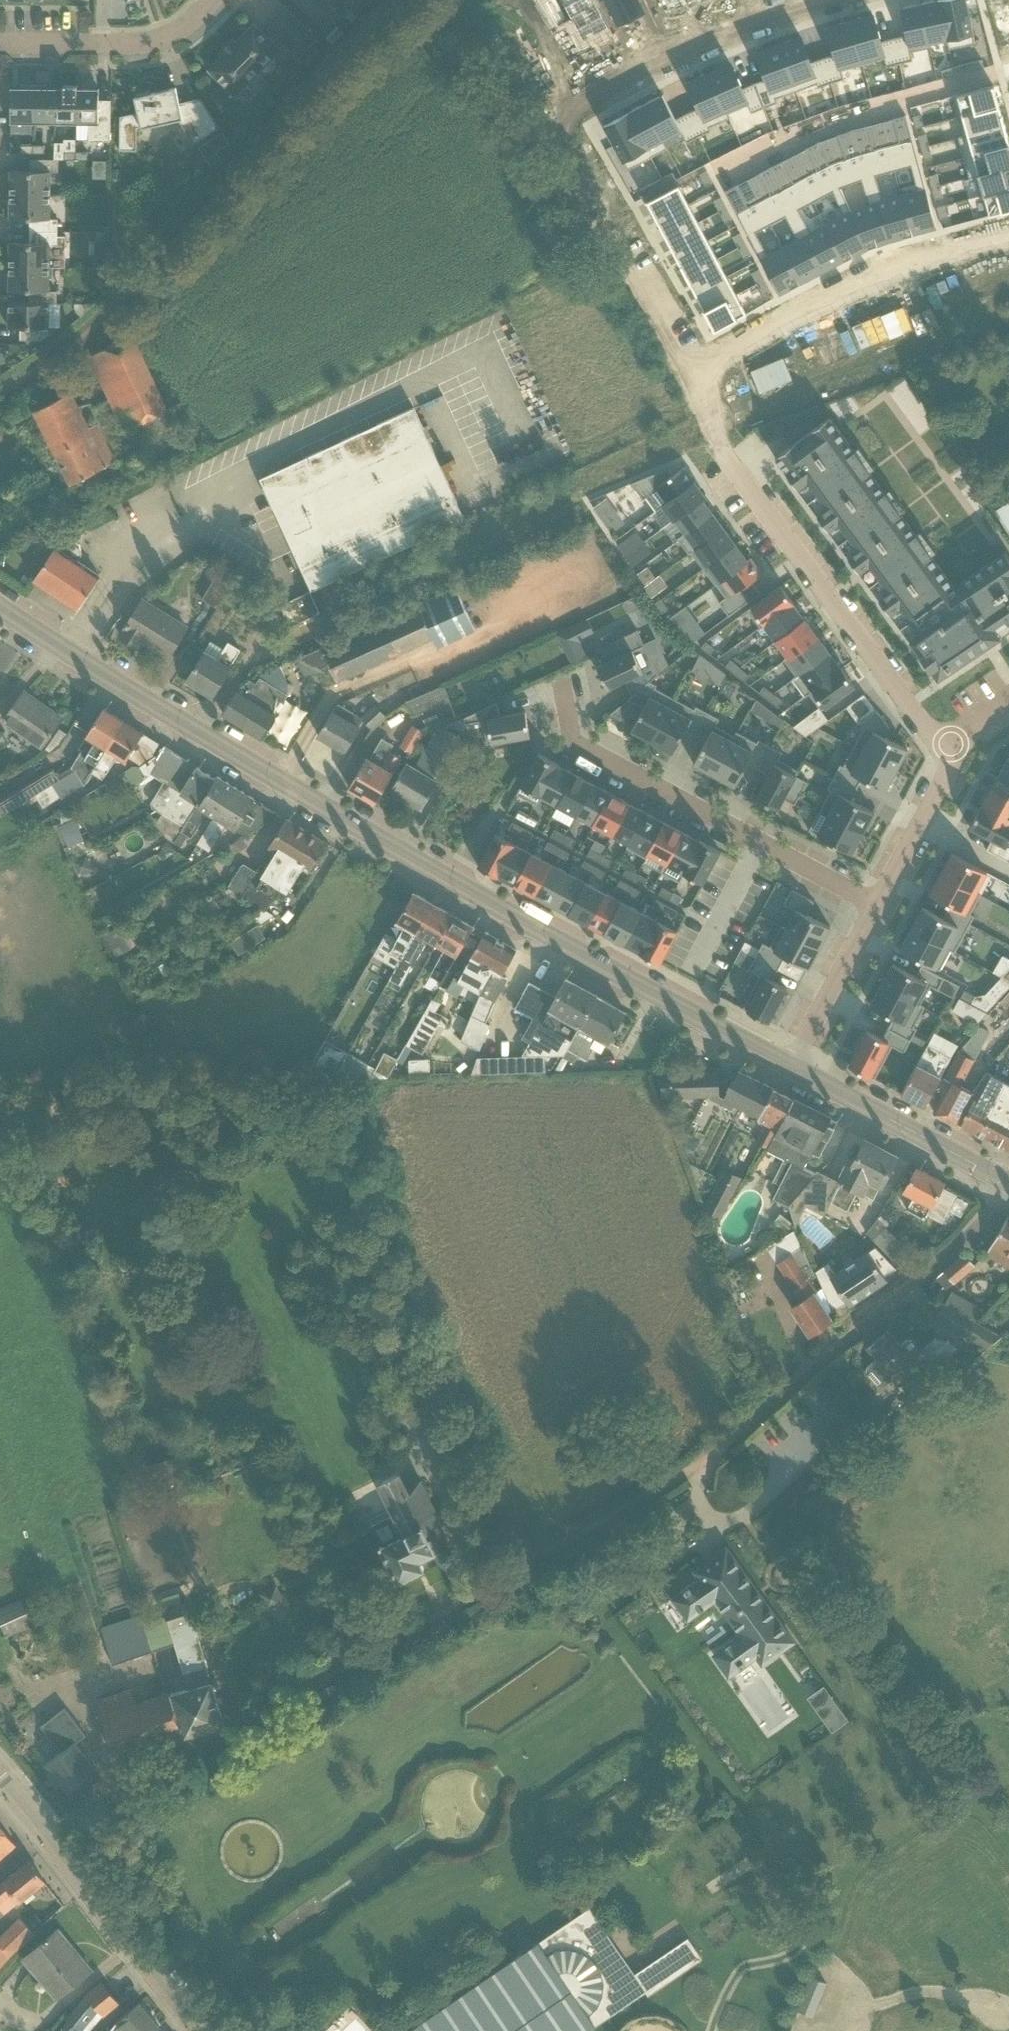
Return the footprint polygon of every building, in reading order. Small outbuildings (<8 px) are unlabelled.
[(545,1),(557,23),(567,18),(557,0),(547,0),(545,1)] [(582,39),(581,40),(582,41),(610,26),(609,25),(595,0),(561,0),(582,39)] [(618,23),(643,11),(638,0),(607,0),(618,23)] [(921,4),(930,48),(931,47),(930,43),(946,39),(948,49),(949,49),(938,0),(937,0),(937,1),(921,4)] [(949,49),(975,43),(966,0),(938,0),(949,49)] [(905,35),(893,38),(899,63),(913,61),(911,52),(930,48),(921,4),(900,9),(905,35)] [(233,40),(220,53),(223,56),(209,70),(234,95),(261,69),(264,71),(267,71),(271,70),(274,67),(275,64),(274,60),(272,57),(279,50),(278,48),(283,43),(298,57),(316,38),(287,10),(269,29),(272,31),(266,37),(254,25),(236,43),(233,40)] [(872,15),(850,22),(862,65),(883,59),(886,67),(899,63),(893,38),(880,42),(872,15)] [(835,55),(822,58),(830,83),(844,79),(841,71),(862,65),(850,22),(827,28),(835,55)] [(335,29),(326,37),(332,43),(341,35),(335,29)] [(800,37),(778,45),(796,91),(816,84),(818,88),(830,83),(822,58),(810,63),(800,37)] [(766,79),(754,83),(763,108),(777,102),(776,99),(796,91),(778,45),(757,53),(766,79)] [(981,60),(953,67),(954,75),(984,68),(981,60)] [(730,64),(709,73),(729,118),(733,128),(753,119),(751,113),(763,108),(754,83),(741,89),(730,64)] [(953,67),(941,71),(943,79),(954,75),(953,67)] [(699,108),(687,113),(698,137),(711,131),(709,127),(729,118),(709,73),(688,83),(699,108)] [(20,88),(11,88),(11,123),(33,123),(33,85),(20,85),(20,88)] [(33,85),(33,123),(54,123),(55,88),(46,88),(46,85),(33,85)] [(55,88),(54,123),(77,123),(77,88),(77,85),(63,85),(63,88),(55,88)] [(993,86),(952,97),(957,117),(999,106),(993,86)] [(77,88),(77,123),(89,123),(89,141),(110,142),(111,100),(98,100),(99,88),(77,88)] [(120,116),(119,150),(136,151),(137,127),(141,127),(141,129),(183,119),(182,117),(191,115),(205,136),(219,127),(201,98),(179,103),(175,88),(150,93),(149,90),(136,93),(137,96),(134,97),(137,112),(120,116)] [(662,95),(643,105),(667,149),(684,139),(686,143),(698,137),(687,113),(675,119),(662,95)] [(628,113),(627,113),(651,157),(652,157),(651,157),(667,149),(643,105),(628,113)] [(999,106),(957,117),(962,136),(958,137),(958,138),(1004,126),(1002,116),(1001,116),(999,106)] [(803,111),(806,118),(814,115),(811,108),(803,111)] [(627,113),(604,126),(627,170),(651,157),(627,113)] [(787,113),(779,116),(783,127),(791,124),(787,113)] [(898,142),(887,145),(894,171),(910,167),(917,192),(901,196),(911,235),(912,235),(912,234),(936,228),(905,115),(892,119),(898,142)] [(920,115),(912,117),(916,128),(923,126),(920,115)] [(867,126),(853,130),(888,241),(911,235),(901,196),(883,201),(876,176),(894,171),(887,145),(873,149),(867,126)] [(958,138),(963,158),(1008,146),(1008,145),(1007,136),(1004,126),(958,138)] [(847,157),(828,164),(839,189),(861,181),(868,205),(849,212),(866,249),(888,241),(853,130),(839,134),(847,157)] [(230,145),(224,134),(211,142),(218,152),(230,145)] [(925,135),(918,137),(921,148),(929,146),(925,135)] [(11,138),(11,153),(32,153),(32,145),(24,145),(24,138),(11,138)] [(816,170),(801,178),(813,202),(832,192),(842,216),(825,225),(844,260),(866,249),(849,212),(839,189),(828,164),(819,142),(805,149),(816,170)] [(929,146),(921,148),(924,160),(932,158),(929,146)] [(963,158),(968,177),(1008,167),(1008,146),(963,158)] [(76,152),(75,160),(87,160),(87,152),(76,152)] [(10,171),(10,195),(50,195),(50,172),(58,172),(58,159),(30,159),(30,171),(10,171)] [(782,161),(770,167),(781,189),(779,190),(822,271),(843,260),(844,261),(844,260),(825,225),(811,233),(799,210),(813,202),(801,178),(793,182),(782,161)] [(770,195),(758,201),(770,225),(785,217),(797,240),(782,247),(801,283),(822,271),(779,190),(781,189),(770,167),(758,174),(770,195)] [(968,177),(969,179),(978,176),(983,195),(1008,188),(1008,167),(968,177)] [(706,171),(699,174),(705,185),(712,181),(706,171)] [(673,173),(662,178),(666,185),(676,180),(673,173)] [(936,174),(928,176),(931,188),(939,186),(936,174)] [(662,178),(641,189),(644,197),(666,185),(662,178)] [(679,185),(647,202),(657,221),(689,204),(679,185)] [(736,185),(724,192),(778,295),(801,283),(782,247),(767,255),(755,233),(770,225),(758,201),(748,206),(736,185)] [(939,186),(931,188),(935,199),(942,197),(939,186)] [(983,195),(989,216),(1008,210),(1008,188),(983,195)] [(50,195),(10,195),(10,219),(30,219),(29,231),(57,231),(57,219),(49,219),(50,195)] [(720,197),(713,201),(719,211),(726,208),(720,197)] [(689,204),(657,221),(666,239),(698,222),(689,204)] [(944,205),(937,207),(940,219),(948,217),(944,205)] [(726,208),(719,211),(724,222),(732,218),(726,208)] [(698,222),(666,239),(676,257),(708,240),(698,222)] [(29,243),(9,243),(9,267),(49,267),(65,267),(65,236),(57,236),(57,231),(29,231),(29,243)] [(739,233),(732,237),(738,247),(745,244),(739,233)] [(708,240),(676,257),(685,275),(717,258),(708,240)] [(745,244),(738,247),(744,258),(751,254),(745,244)] [(717,258),(685,275),(695,293),(727,276),(717,258)] [(49,267),(9,267),(9,291),(29,291),(29,303),(49,303),(57,303),(57,291),(49,291),(49,267)] [(758,269),(751,273),(757,284),(764,280),(758,269)] [(727,276),(695,293),(704,311),(736,294),(727,276)] [(764,280),(757,284),(763,294),(770,290),(764,280)] [(736,294),(704,311),(714,330),(746,313),(736,294)] [(20,328),(20,340),(40,340),(48,335),(48,328),(49,303),(29,303),(9,303),(8,327),(20,328)] [(146,330),(89,356),(123,430),(144,420),(152,439),(180,426),(178,424),(186,420),(146,330)] [(52,402),(70,393),(67,388),(49,397),(52,402)] [(34,412),(71,484),(116,462),(97,424),(88,429),(70,393),(52,402),(34,412)] [(1008,631),(1008,564),(1003,555),(952,589),(826,404),(766,445),(929,685),(1008,631)] [(414,408),(259,479),(311,592),(340,578),(466,520),(414,408)] [(668,468),(630,483),(643,500),(646,498),(655,511),(694,482),(683,467),(672,474),(668,468)] [(694,482),(655,511),(656,512),(663,507),(673,520),(705,496),(694,482)] [(705,496),(673,520),(673,521),(675,520),(684,533),(677,538),(677,539),(713,513),(702,499),(705,497),(705,496)] [(1008,532),(1008,500),(995,509),(1008,532)] [(713,513),(677,539),(688,554),(723,528),(713,513)] [(723,528),(688,554),(689,555),(691,553),(702,568),(735,544),(723,528)] [(735,544),(702,568),(715,585),(751,558),(750,557),(747,560),(735,544)] [(56,547),(34,581),(77,608),(99,575),(78,561),(56,547)] [(751,558),(715,585),(715,586),(716,585),(725,597),(718,602),(728,616),(760,593),(751,581),(762,574),(751,558)] [(237,575),(222,565),(201,600),(216,610),(237,575)] [(340,578),(311,592),(282,605),(292,627),(350,600),(340,578)] [(760,627),(793,603),(780,585),(747,610),(760,627)] [(416,605),(418,609),(324,652),(336,680),(432,637),(437,648),(474,631),(455,588),(416,605)] [(648,612),(638,597),(626,605),(635,619),(648,612)] [(147,644),(168,657),(187,626),(143,599),(124,627),(125,627),(124,630),(125,630),(120,637),(136,647),(142,637),(149,641),(147,644)] [(661,599),(654,603),(661,613),(667,609),(661,599)] [(775,641),(804,620),(793,604),(794,604),(793,603),(760,627),(760,628),(764,626),(775,641)] [(817,636),(804,620),(775,641),(788,657),(817,636)] [(792,679),(829,652),(817,636),(788,657),(784,660),(795,676),(791,679),(792,679)] [(218,659),(223,649),(210,641),(204,651),(218,659)] [(705,641),(700,648),(710,655),(715,648),(705,641)] [(204,651),(187,680),(212,696),(240,650),(228,643),(223,649),(218,659),(204,651)] [(658,675),(643,644),(597,666),(607,689),(624,681),(631,696),(649,682),(658,675)] [(323,652),(321,648),(296,659),(303,676),(332,672),(323,652)] [(804,696),(841,668),(841,667),(840,668),(829,652),(792,679),(804,696)] [(698,654),(690,670),(700,675),(707,661),(698,654)] [(730,660),(725,667),(735,674),(740,668),(730,660)] [(740,668),(735,674),(744,681),(749,675),(740,668)] [(854,686),(841,668),(804,696),(805,697),(809,694),(821,710),(854,686)] [(235,691),(233,695),(222,712),(262,737),(276,715),(275,714),(287,694),(259,678),(255,684),(249,680),(235,691)] [(730,698),(736,687),(724,681),(718,692),(730,698)] [(651,741),(674,699),(654,688),(656,685),(649,682),(631,696),(628,699),(643,707),(631,730),(651,741)] [(408,701),(406,702),(412,716),(449,700),(443,686),(408,701)] [(764,686),(759,693),(768,700),(773,694),(764,686)] [(318,735),(333,744),(334,741),(346,748),(359,727),(362,721),(370,729),(384,716),(406,702),(408,701),(400,689),(375,706),(362,718),(337,704),(332,711),(318,735)] [(60,718),(24,693),(2,723),(39,749),(60,718)] [(773,694),(768,700),(778,708),(783,701),(773,694)] [(695,735),(707,713),(695,707),(694,709),(674,699),(651,741),(672,753),(684,730),(695,735)] [(497,702),(463,718),(464,725),(483,721),(487,744),(530,736),(525,711),(500,716),(497,702)] [(123,721),(103,708),(85,738),(93,743),(82,762),(76,759),(71,768),(75,770),(84,785),(91,774),(123,721)] [(863,728),(853,747),(896,770),(907,749),(884,737),(889,728),(876,710),(860,723),(863,728)] [(714,775),(733,736),(715,726),(719,719),(707,713),(695,735),(705,741),(693,764),(714,775)] [(123,721),(91,774),(102,781),(117,758),(124,763),(143,733),(123,721)] [(805,722),(798,727),(806,737),(812,732),(805,722)] [(406,764),(400,773),(390,791),(421,809),(438,781),(461,738),(438,725),(431,738),(413,768),(406,764)] [(758,769),(770,746),(758,740),(756,743),(736,732),(733,736),(714,775),(735,786),(747,763),(758,769)] [(365,758),(347,789),(374,805),(401,759),(389,752),(393,745),(382,738),(368,760),(365,758)] [(782,753),(770,746),(758,769),(768,774),(756,798),(778,809),(783,799),(789,787),(795,776),(798,771),(778,760),(782,753)] [(199,806),(215,779),(164,747),(157,758),(155,756),(139,766),(137,764),(112,779),(121,794),(152,775),(163,782),(150,803),(152,809),(161,814),(152,830),(173,843),(197,804),(199,806)] [(896,770),(853,747),(843,766),(840,765),(833,777),(856,789),(861,779),(885,791),(896,770)] [(541,797),(558,765),(558,764),(538,753),(516,794),(536,805),(540,796),(541,797)] [(993,785),(1008,794),(1008,761),(1007,760),(993,785)] [(0,789),(0,811),(49,780),(39,764),(0,789)] [(558,806),(575,774),(558,765),(541,797),(557,806),(558,806)] [(84,785),(75,770),(71,768),(70,767),(58,775),(60,779),(56,781),(66,797),(84,785)] [(576,816),(593,784),(575,774),(558,806),(575,815),(576,816)] [(213,817),(225,825),(243,793),(217,777),(215,779),(199,806),(197,804),(173,843),(185,850),(192,839),(191,838),(206,813),(213,817)] [(796,777),(784,799),(795,805),(807,783),(796,777)] [(862,833),(873,812),(851,800),(856,789),(833,777),(827,788),(830,790),(819,810),(862,833)] [(594,825),(611,793),(593,784),(576,816),(593,825),(594,825)] [(981,806),(1008,821),(1008,794),(993,785),(988,794),(982,805),(981,805),(981,806)] [(245,836),(275,818),(278,813),(261,804),(259,803),(258,804),(252,801),(254,799),(243,793),(225,825),(245,836)] [(611,834),(628,803),(611,793),(594,825),(611,834)] [(628,844),(646,812),(628,803),(611,834),(628,844)] [(970,827),(992,839),(986,849),(1008,862),(1008,847),(1006,845),(1008,840),(1008,821),(981,806),(970,827)] [(525,822),(529,815),(518,809),(514,817),(525,822)] [(862,833),(819,810),(808,830),(851,853),(862,833)] [(648,854),(665,823),(646,812),(628,844),(626,848),(646,859),(648,854)] [(540,821),(529,815),(525,822),(536,828),(540,821)] [(209,852),(225,825),(213,817),(197,845),(209,852)] [(273,885),(307,831),(287,819),(269,849),(274,852),(265,866),(262,864),(257,873),(243,864),(228,888),(241,896),(248,886),(254,890),(261,878),(273,885)] [(519,835),(522,828),(512,822),(508,829),(519,835)] [(71,863),(88,852),(75,823),(57,832),(71,863)] [(664,863),(681,831),(665,823),(648,854),(664,863)] [(529,840),(533,833),(522,828),(519,835),(529,840)] [(561,842),(565,835),(554,829),(550,836),(561,842)] [(279,889),(287,894),(302,870),(309,874),(327,844),(307,831),(273,885),(261,878),(254,890),(248,886),(241,896),(240,898),(261,910),(233,927),(239,937),(273,915),(265,911),(279,889)] [(684,874),(702,841),(699,840),(681,831),(664,863),(660,871),(680,882),(684,874)] [(500,877),(517,845),(496,834),(477,866),(497,877),(498,876),(500,877)] [(572,847),(575,840),(565,835),(561,842),(572,847)] [(231,857),(248,846),(243,837),(225,848),(231,857)] [(554,854),(558,847),(548,841),(544,848),(554,854)] [(702,883),(720,851),(702,841),(684,874),(702,883)] [(515,885),(532,853),(517,845),(500,877),(515,885)] [(565,860),(569,853),(558,847),(554,854),(565,860)] [(597,861),(601,854),(590,848),(586,855),(597,861)] [(534,896),(551,864),(532,853),(515,885),(534,896)] [(951,853),(940,874),(980,895),(980,894),(976,892),(986,872),(951,853)] [(608,867),(611,860),(601,854),(597,861),(608,867)] [(590,874),(594,866),(584,861),(580,868),(590,874)] [(551,905),(568,873),(551,864),(534,896),(551,905)] [(601,879),(605,872),(594,866),(590,874),(601,879)] [(633,881),(637,873),(626,868),(622,875),(633,881)] [(567,913),(583,881),(568,873),(551,905),(567,913)] [(643,886),(647,879),(637,873),(633,881),(643,886)] [(940,874),(930,894),(950,905),(965,913),(966,911),(970,914),(980,895),(940,874)] [(924,875),(914,897),(926,902),(936,880),(924,875)] [(626,893),(630,886),(620,880),(616,887),(626,893)] [(587,924),(604,892),(583,881),(567,913),(587,924)] [(637,899),(641,891),(630,886),(626,893),(637,899)] [(669,900),(673,893),(662,887),(658,894),(669,900)] [(819,948),(830,927),(807,915),(814,901),(791,889),(783,904),(795,910),(785,928),(819,948)] [(601,932),(618,900),(604,892),(587,924),(601,932)] [(414,893),(396,923),(402,927),(390,949),(402,956),(432,903),(414,893)] [(678,905),(682,898),(673,893),(669,900),(678,905)] [(662,912),(666,905),(655,899),(652,907),(662,912)] [(623,943),(640,911),(618,900),(601,932),(623,943)] [(206,920),(221,912),(215,902),(200,911),(206,920)] [(456,917),(432,903),(402,956),(389,980),(400,986),(426,941),(438,948),(456,917)] [(673,918),(677,911),(666,905),(662,912),(673,918)] [(922,907),(911,928),(955,952),(974,916),(970,914),(966,911),(965,913),(950,905),(943,919),(922,907)] [(639,952),(656,920),(640,911),(623,943),(639,952)] [(438,988),(473,926),(456,917),(438,948),(443,950),(423,986),(435,993),(438,988)] [(677,931),(656,920),(639,952),(639,953),(659,964),(677,931)] [(123,924),(104,936),(116,957),(136,945),(123,924)] [(182,946),(192,940),(184,925),(173,932),(182,946)] [(516,950),(473,926),(438,988),(445,991),(452,978),(464,985),(480,994),(476,1001),(459,994),(457,998),(449,1019),(445,1027),(482,1042),(488,1029),(483,1027),(488,1016),(493,1003),(493,1001),(494,1002),(507,979),(501,976),(516,950)] [(819,948),(785,928),(781,926),(770,947),(763,943),(755,956),(778,968),(785,956),(808,968),(819,948)] [(911,928),(900,949),(939,970),(950,950),(954,953),(955,952),(911,928)] [(787,988),(772,980),(778,968),(755,956),(748,969),(760,975),(742,1008),(768,1022),(787,988)] [(993,972),(1002,977),(1008,969),(1008,959),(1002,956),(993,972)] [(892,964),(881,984),(924,1007),(924,1006),(920,1004),(930,986),(937,990),(944,978),(921,965),(915,976),(892,964)] [(985,995),(994,1004),(1008,988),(1008,969),(1002,977),(985,995)] [(445,991),(457,998),(459,994),(464,985),(452,978),(445,991)] [(529,1043),(521,1056),(523,1056),(522,1062),(508,1062),(509,1074),(545,1073),(545,1056),(563,1056),(599,997),(565,978),(555,996),(529,1043)] [(529,1043),(555,996),(529,981),(513,1008),(532,1019),(521,1038),(529,1043)] [(881,984),(870,1005),(893,1018),(887,1029),(910,1041),(917,1028),(913,1026),(924,1007),(881,984)] [(965,991),(961,998),(970,1003),(971,1003),(975,997),(965,991)] [(999,1002),(1003,1005),(1004,1004),(1007,1006),(1008,1004),(1008,991),(1005,995),(999,1002)] [(563,1056),(555,1069),(560,1072),(566,1063),(564,1063),(565,1059),(573,1064),(577,1056),(586,1061),(593,1050),(601,1054),(625,1011),(599,997),(563,1056)] [(951,1009),(963,1016),(970,1003),(961,998),(958,997),(951,1009)] [(445,1027),(449,1019),(436,1012),(440,1004),(431,999),(397,1060),(397,1061),(407,1067),(404,1077),(430,1075),(434,1067),(414,1056),(416,1052),(422,1055),(438,1026),(444,1029),(445,1027)] [(493,1003),(488,1016),(492,1017),(498,1005),(493,1003)] [(949,1081),(933,1111),(956,1123),(958,1120),(970,1097),(972,1092),(959,1085),(973,1059),(990,1031),(980,1026),(958,1051),(944,1078),(949,1081)] [(304,1077),(332,1077),(352,1039),(330,1029),(304,1077)] [(867,1031),(848,1065),(874,1079),(892,1046),(904,1053),(910,1041),(887,1029),(882,1039),(867,1031)] [(136,1044),(146,1064),(155,1059),(145,1039),(136,1044)] [(686,1063),(693,1050),(681,1043),(674,1055),(686,1063)] [(928,1045),(902,1095),(924,1106),(950,1057),(928,1045)] [(397,1061),(397,1060),(384,1053),(374,1072),(388,1077),(397,1061)] [(334,1078),(360,1077),(366,1065),(347,1055),(334,1078)] [(738,1071),(729,1089),(725,1098),(735,1103),(758,1115),(772,1088),(738,1071)] [(970,1097),(958,1120),(962,1122),(960,1126),(978,1135),(1006,1082),(986,1071),(972,1092),(970,1097)] [(717,1073),(662,1075),(662,1083),(663,1098),(709,1095),(709,1099),(731,1111),(735,1103),(725,1098),(718,1095),(717,1073)] [(978,1135),(996,1144),(1008,1120),(1008,1084),(1007,1082),(1006,1082),(978,1135)] [(772,1088),(758,1115),(756,1119),(766,1124),(756,1142),(766,1147),(767,1147),(792,1098),(772,1088)] [(767,1147),(766,1147),(765,1149),(784,1158),(772,1182),(779,1186),(772,1199),(786,1206),(787,1205),(793,1198),(815,1174),(803,1167),(806,1162),(816,1159),(817,1156),(819,1157),(837,1121),(792,1098),(767,1147)] [(996,1144),(1008,1151),(1008,1120),(996,1144)] [(787,1205),(793,1223),(795,1227),(807,1206),(822,1214),(829,1200),(846,1209),(856,1189),(872,1197),(878,1185),(880,1186),(886,1174),(896,1156),(877,1147),(876,1149),(863,1143),(850,1168),(846,1166),(837,1182),(817,1172),(815,1174),(793,1198),(787,1205)] [(906,1209),(907,1210),(924,1219),(931,1205),(932,1206),(944,1182),(916,1167),(903,1191),(913,1196),(906,1209)] [(704,1209),(720,1218),(742,1177),(725,1168),(704,1209)] [(774,1221),(787,1231),(793,1223),(780,1213),(774,1221)] [(985,1254),(1008,1268),(1008,1217),(1007,1216),(985,1254)] [(866,1231),(879,1245),(893,1260),(906,1247),(877,1218),(866,1231)] [(791,1231),(765,1247),(801,1300),(791,1307),(809,1334),(831,1319),(814,1293),(817,1291),(807,1277),(813,1273),(791,1231)] [(828,1263),(815,1272),(832,1312),(846,1302),(849,1305),(887,1280),(884,1276),(896,1269),(875,1247),(868,1252),(868,1251),(835,1273),(828,1263)] [(964,1253),(943,1271),(954,1283),(975,1265),(964,1253)] [(943,1303),(943,1304),(935,1317),(988,1348),(997,1333),(979,1323),(943,1303)] [(865,1373),(877,1387),(883,1387),(891,1380),(892,1374),(890,1373),(897,1367),(914,1386),(925,1375),(918,1367),(925,1362),(925,1358),(934,1368),(955,1349),(947,1340),(934,1338),(919,1351),(910,1340),(905,1340),(900,1345),(887,1330),(867,1347),(877,1358),(866,1367),(865,1373)] [(878,1401),(868,1390),(857,1399),(867,1410),(878,1401)] [(429,1442),(447,1435),(442,1423),(425,1430),(429,1442)] [(371,1526),(398,1581),(423,1569),(418,1560),(449,1544),(427,1499),(418,1481),(407,1487),(400,1473),(377,1484),(392,1516),(371,1526)] [(745,1571),(734,1578),(719,1556),(693,1573),(698,1580),(666,1603),(681,1623),(714,1601),(738,1637),(711,1657),(728,1680),(729,1679),(736,1689),(761,1672),(763,1674),(766,1672),(762,1666),(784,1650),(780,1643),(790,1636),(745,1571)] [(266,1611),(284,1602),(276,1584),(257,1593),(266,1611)] [(5,1640),(49,1620),(36,1591),(0,1608),(0,1629),(5,1640)] [(171,1692),(184,1738),(222,1727),(203,1669),(208,1668),(193,1622),(196,1621),(189,1602),(182,1604),(178,1593),(162,1598),(166,1609),(164,1610),(166,1616),(144,1623),(153,1652),(174,1644),(188,1688),(171,1692)] [(112,1665),(153,1652),(144,1623),(142,1614),(99,1628),(112,1665)] [(115,1759),(184,1738),(171,1692),(135,1704),(130,1690),(97,1701),(115,1759)] [(56,1788),(61,1784),(67,1792),(96,1770),(76,1743),(86,1736),(63,1708),(41,1726),(60,1751),(45,1764),(51,1771),(46,1775),(56,1788)] [(15,1845),(0,1827),(0,1857),(15,1845)] [(28,1861),(0,1883),(0,1908),(4,1913),(45,1882),(28,1861)] [(635,1972),(648,1991),(645,1994),(648,1998),(795,1898),(773,1866),(749,1882),(753,1889),(723,1909),(724,1911),(635,1972)] [(645,1994),(648,1991),(635,1972),(591,1907),(408,2030),(590,2030),(645,1994)] [(34,1934),(19,1918),(0,1937),(0,1967),(34,1934)] [(48,1937),(44,1941),(23,1958),(56,1998),(91,1969),(58,1930),(49,1938),(48,1937)] [(59,2030),(82,2030),(80,2029),(83,2025),(98,2007),(104,2013),(118,2002),(101,1982),(86,1994),(65,2019),(67,2020),(59,2030)] [(160,2027),(139,2002),(124,2014),(115,2021),(107,2030),(155,2030),(160,2027)]
